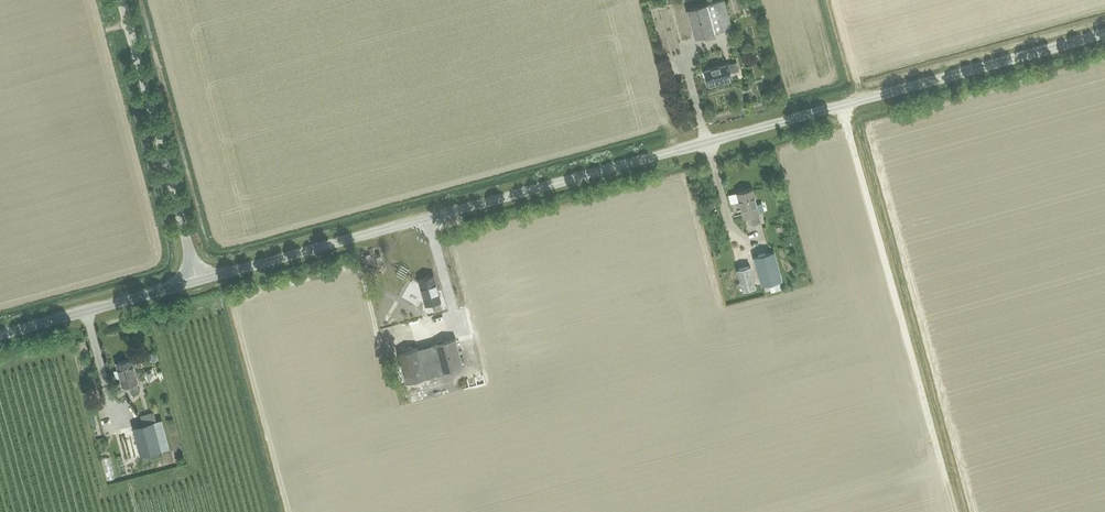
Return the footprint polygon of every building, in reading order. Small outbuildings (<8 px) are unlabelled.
[(694,38),(731,28),(723,0),(721,0),(686,10),(687,10),(694,38)] [(730,73),(739,70),(736,61),(728,64),(728,63),(704,70),(708,85),(732,78),(730,73)] [(752,188),(737,192),(743,217),(749,216),(751,224),(760,222),(758,213),(752,188)] [(729,202),(738,199),(735,190),(726,192),(729,202)] [(774,251),(753,256),(761,285),(782,280),(774,251)] [(737,269),(743,290),(756,287),(750,265),(737,269)] [(433,275),(418,279),(425,304),(431,302),(433,311),(442,308),(440,300),(433,275)] [(455,337),(398,353),(406,382),(463,366),(455,337)] [(130,393),(139,390),(137,382),(131,358),(116,362),(122,386),(128,384),(130,393)] [(140,455),(161,450),(153,421),(132,426),(133,427),(140,455)]
